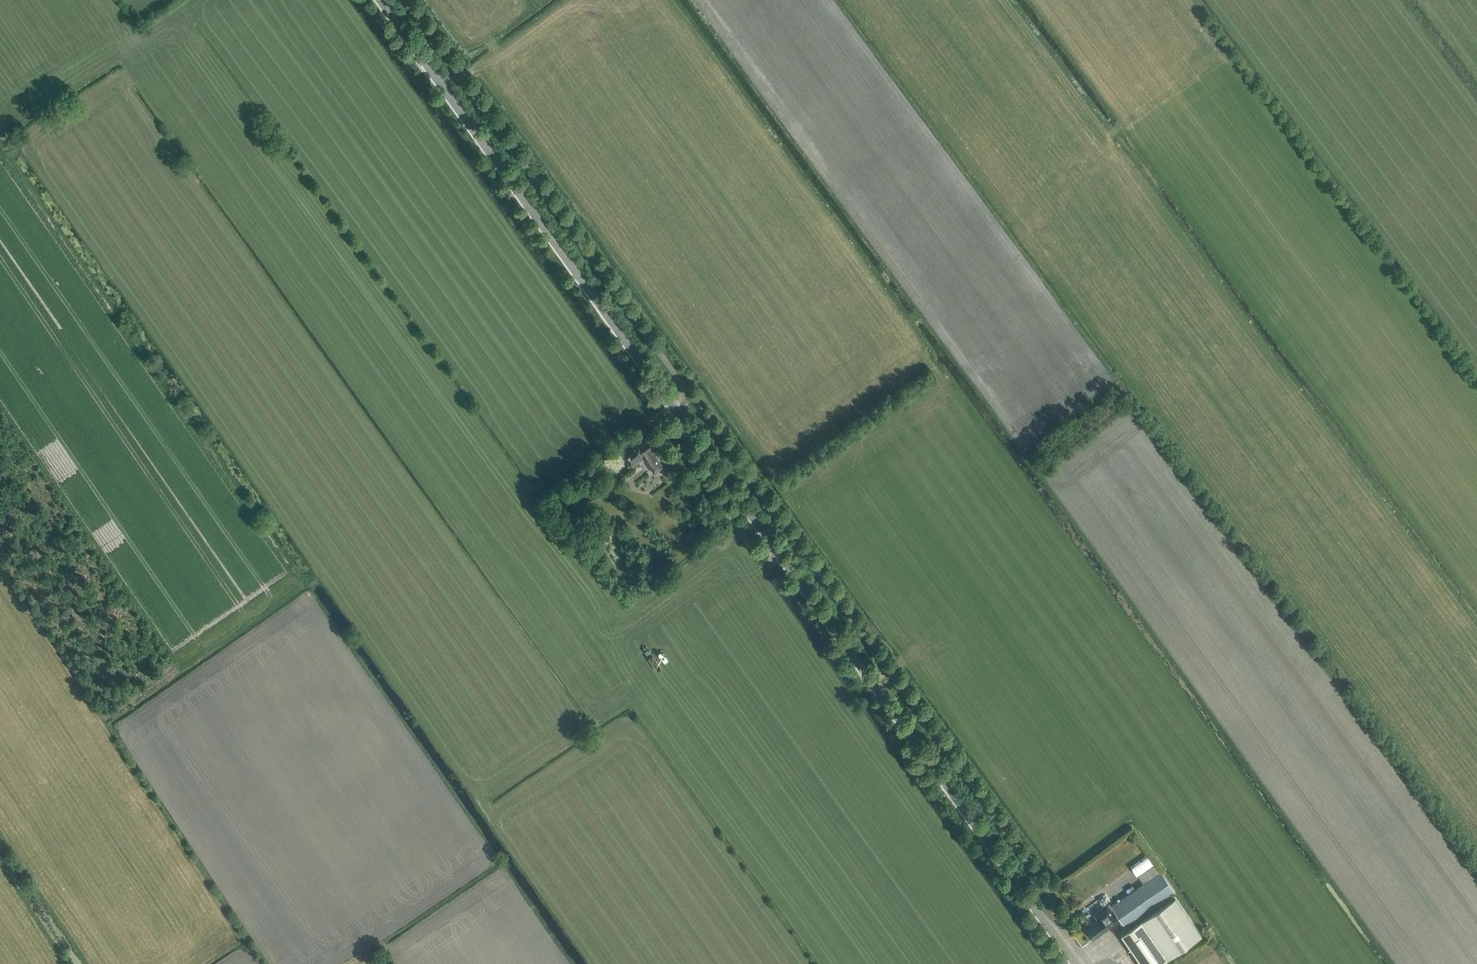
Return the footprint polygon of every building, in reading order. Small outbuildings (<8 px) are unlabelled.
[(624,447),(633,439),(629,433),(619,440),(624,447)] [(655,448),(648,439),(639,445),(636,441),(621,452),(632,467),(642,460),(643,462),(645,460),(654,474),(664,467),(657,457),(660,455),(655,448)] [(570,496),(563,487),(548,498),(555,507),(570,496)] [(1130,865),(1136,874),(1153,863),(1147,854),(1130,865)] [(1122,935),(1174,896),(1172,893),(1175,891),(1161,871),(1111,906),(1109,904),(1109,905),(1108,904),(1094,914),(1099,920),(1092,925),(1093,926),(1087,930),(1093,939),(1099,934),(1099,935),(1120,919),(1121,921),(1120,923),(1123,927),(1122,935)] [(1122,935),(1142,963),(1158,963),(1201,934),(1174,896),(1122,935)]
